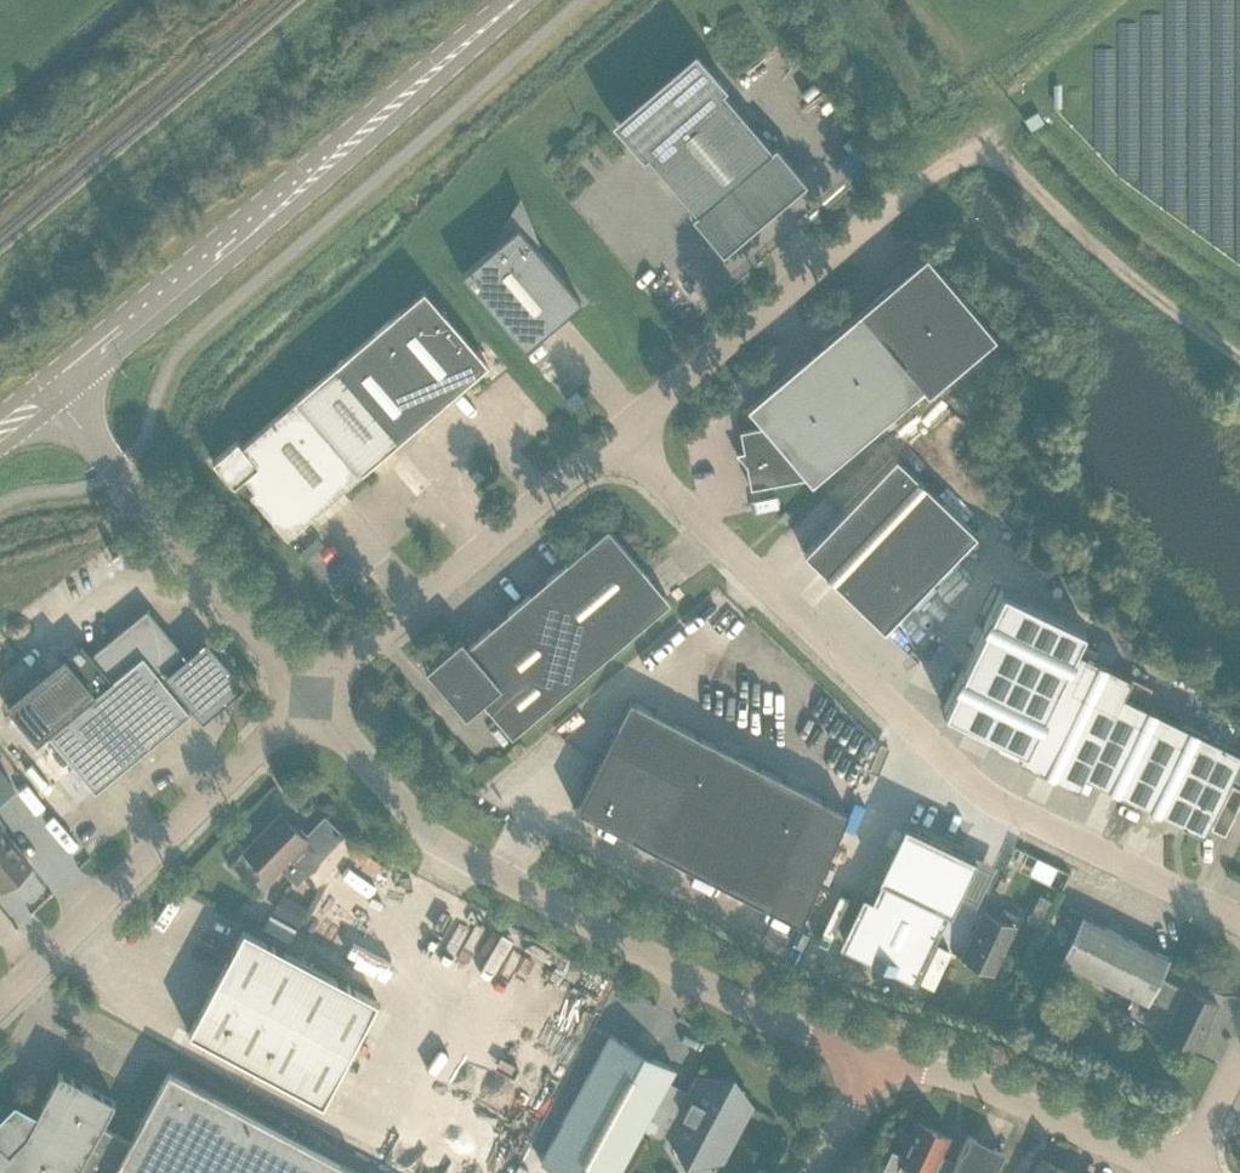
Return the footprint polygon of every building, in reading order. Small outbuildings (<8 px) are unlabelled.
[(694,212),(690,216),(718,248),(802,176),(775,144),(771,147),(723,91),(727,87),(717,76),(713,79),(696,59),(620,124),(637,144),(632,147),(643,159),(647,156),(694,212)] [(580,301),(527,239),(532,235),(523,213),(513,212),(490,249),(461,274),(524,349),(580,301)] [(926,255),(746,407),(763,426),(739,431),(750,488),(806,477),(811,482),(922,388),(927,394),(995,337),(926,255)] [(249,492),(287,536),(487,364),(423,289),(241,445),(236,439),(212,460),(233,484),(243,475),(254,488),(249,492)] [(883,629),(975,533),(895,456),(803,552),(883,629)] [(792,517),(785,510),(778,516),(785,523),(792,517)] [(465,716),(481,701),(511,736),(670,601),(607,527),(467,646),(461,638),(425,669),(465,716)] [(943,707),(1024,746),(1018,759),(1077,788),(1083,775),(1203,833),(1208,822),(1212,824),(1211,828),(1224,834),(1239,802),(1239,789),(1231,785),(1214,820),(1210,818),(1230,777),(1239,782),(1239,752),(1143,705),(1151,687),(1072,649),(1083,626),(1002,586),(943,707)] [(7,702),(4,704),(36,742),(47,732),(95,790),(189,712),(183,704),(188,700),(185,659),(181,655),(183,653),(184,653),(147,607),(90,654),(81,642),(7,703),(7,702)] [(206,650),(166,685),(203,727),(243,692),(206,650)] [(629,699),(574,808),(800,924),(848,811),(629,699)] [(72,809),(36,763),(22,774),(59,820),(72,809)] [(12,786),(0,771),(0,796),(12,786)] [(341,834),(325,818),(329,814),(328,813),(305,837),(280,813),(244,850),(270,876),(280,866),(296,881),(341,834)] [(2,889),(30,866),(1,829),(5,825),(0,819),(0,886),(2,889)] [(954,897),(976,907),(993,872),(905,830),(871,900),(863,895),(839,944),(914,980),(954,897)] [(357,842),(352,852),(377,863),(382,852),(357,842)] [(272,911),(298,925),(308,906),(282,892),(272,911)] [(1039,895),(1026,921),(1039,927),(1052,901),(1039,895)] [(961,957),(992,972),(1015,925),(983,910),(961,957)] [(1150,997),(1175,1010),(1164,1032),(1199,1049),(1208,1029),(1205,1028),(1217,1003),(1186,988),(1185,989),(1160,976),(1169,957),(1082,915),(1060,959),(1147,1002),(1150,997)] [(188,1032),(322,1103),(377,1000),(243,929),(188,1032)] [(666,1084),(675,1069),(610,1034),(541,1162),(561,1172),(618,1172),(650,1115),(671,1126),(669,1129),(688,1158),(723,1157),(749,1108),(730,1078),(695,1080),(687,1095),(666,1084)] [(168,1070),(130,1141),(101,1126),(115,1100),(59,1070),(36,1113),(14,1101),(5,1111),(0,1106),(0,1172),(360,1172),(168,1070)] [(918,1121),(902,1154),(890,1149),(879,1172),(992,1172),(1003,1151),(968,1134),(955,1161),(939,1154),(948,1136),(918,1121)] [(1041,1158),(1034,1172),(1071,1172),(1041,1158)]
